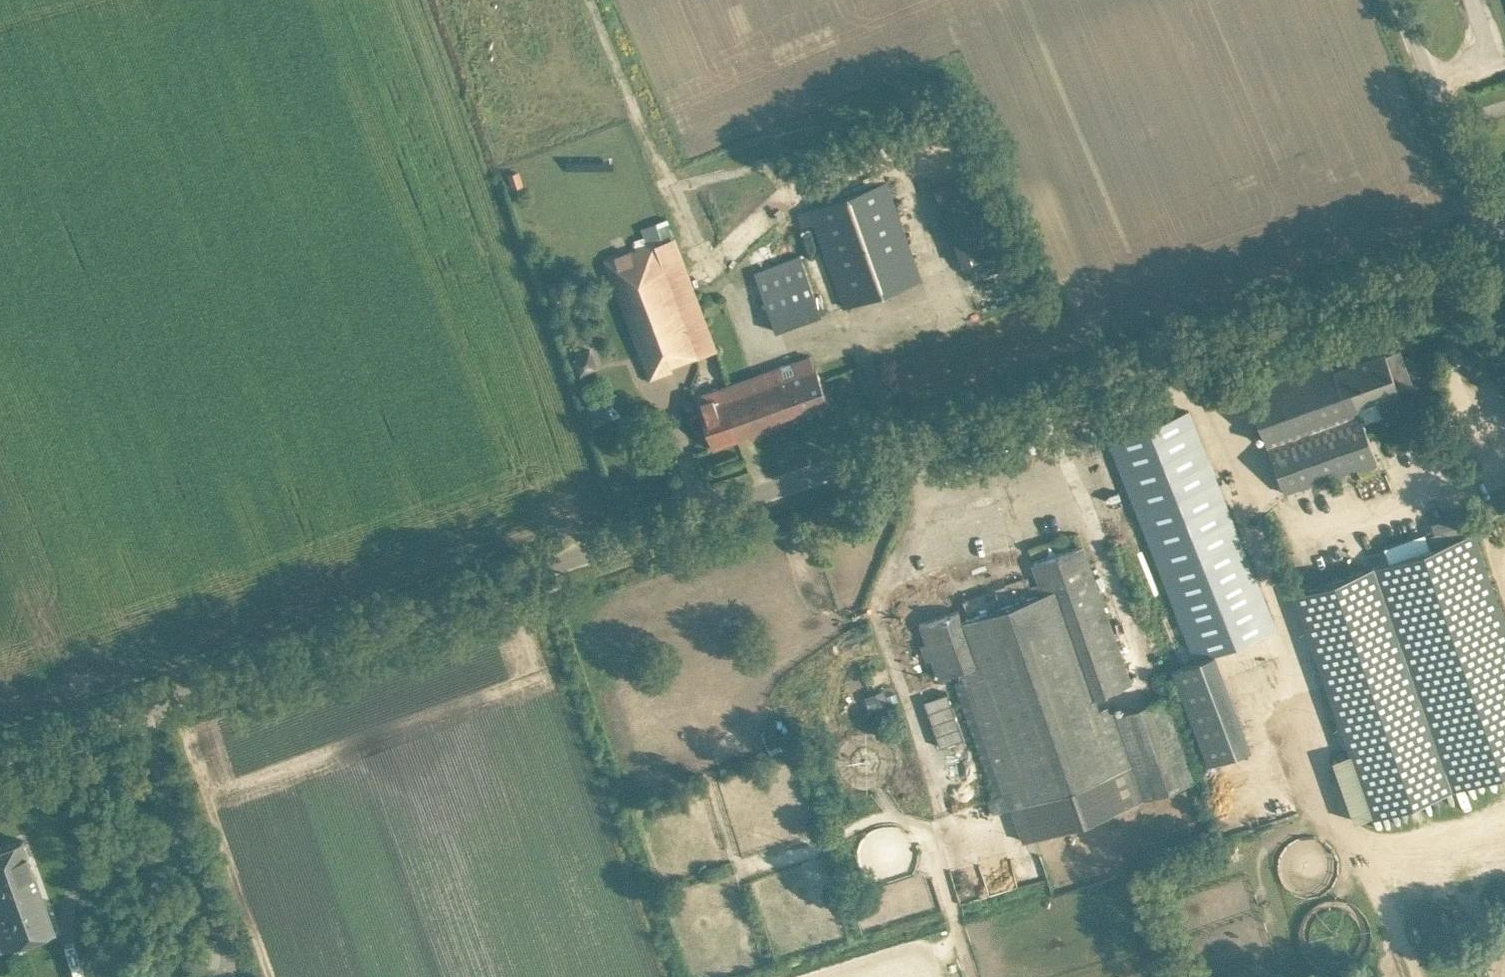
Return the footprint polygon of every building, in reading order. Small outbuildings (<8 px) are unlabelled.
[(970,173),(935,185),(956,244),(963,263),(998,250),(993,236),(991,231),(970,173)] [(915,258),(886,180),(797,213),(802,225),(813,221),(837,286),(844,305),(922,277),(915,258)] [(716,346),(676,235),(657,242),(656,240),(607,258),(650,378),(671,370),(668,363),(716,346)] [(775,330),(821,313),(814,294),(799,254),(754,271),(775,330)] [(1400,348),(1386,354),(1384,350),(1333,368),(1330,359),(1247,388),(1283,491),(1356,466),(1360,478),(1380,471),(1359,411),(1364,409),(1361,401),(1375,396),(1382,415),(1419,402),(1400,348)] [(752,434),(772,427),(795,420),(793,414),(829,401),(816,365),(815,365),(811,354),(720,386),(739,437),(752,433),(752,434)] [(713,446),(739,437),(720,386),(695,395),(700,410),(694,412),(691,418),(694,426),(700,430),(706,428),(713,446)] [(1427,393),(1422,406),(1435,412),(1441,399),(1427,393)] [(1207,763),(1251,746),(1213,652),(1275,627),(1188,411),(1109,441),(1196,656),(1170,669),(1207,763)] [(1294,593),(1350,752),(1372,814),(1504,767),(1504,620),(1473,530),(1466,510),(1431,523),(1434,531),(1425,534),(1429,545),(1389,560),(1294,593)] [(1131,682),(1089,563),(1082,544),(1033,561),(1043,590),(1033,594),(1026,575),(962,598),(969,616),(961,619),(958,609),(920,623),(927,641),(921,644),(926,659),(932,657),(939,676),(959,669),(962,679),(955,681),(995,794),(986,799),(992,814),(1012,806),(1024,840),(1194,780),(1165,696),(1114,713),(1110,702),(1098,706),(1094,695),(1131,682)] [(882,688),(863,694),(868,709),(886,703),(882,688)] [(924,700),(940,745),(963,737),(947,691),(924,700)] [(55,929),(23,839),(0,847),(0,942),(2,948),(55,929)]
